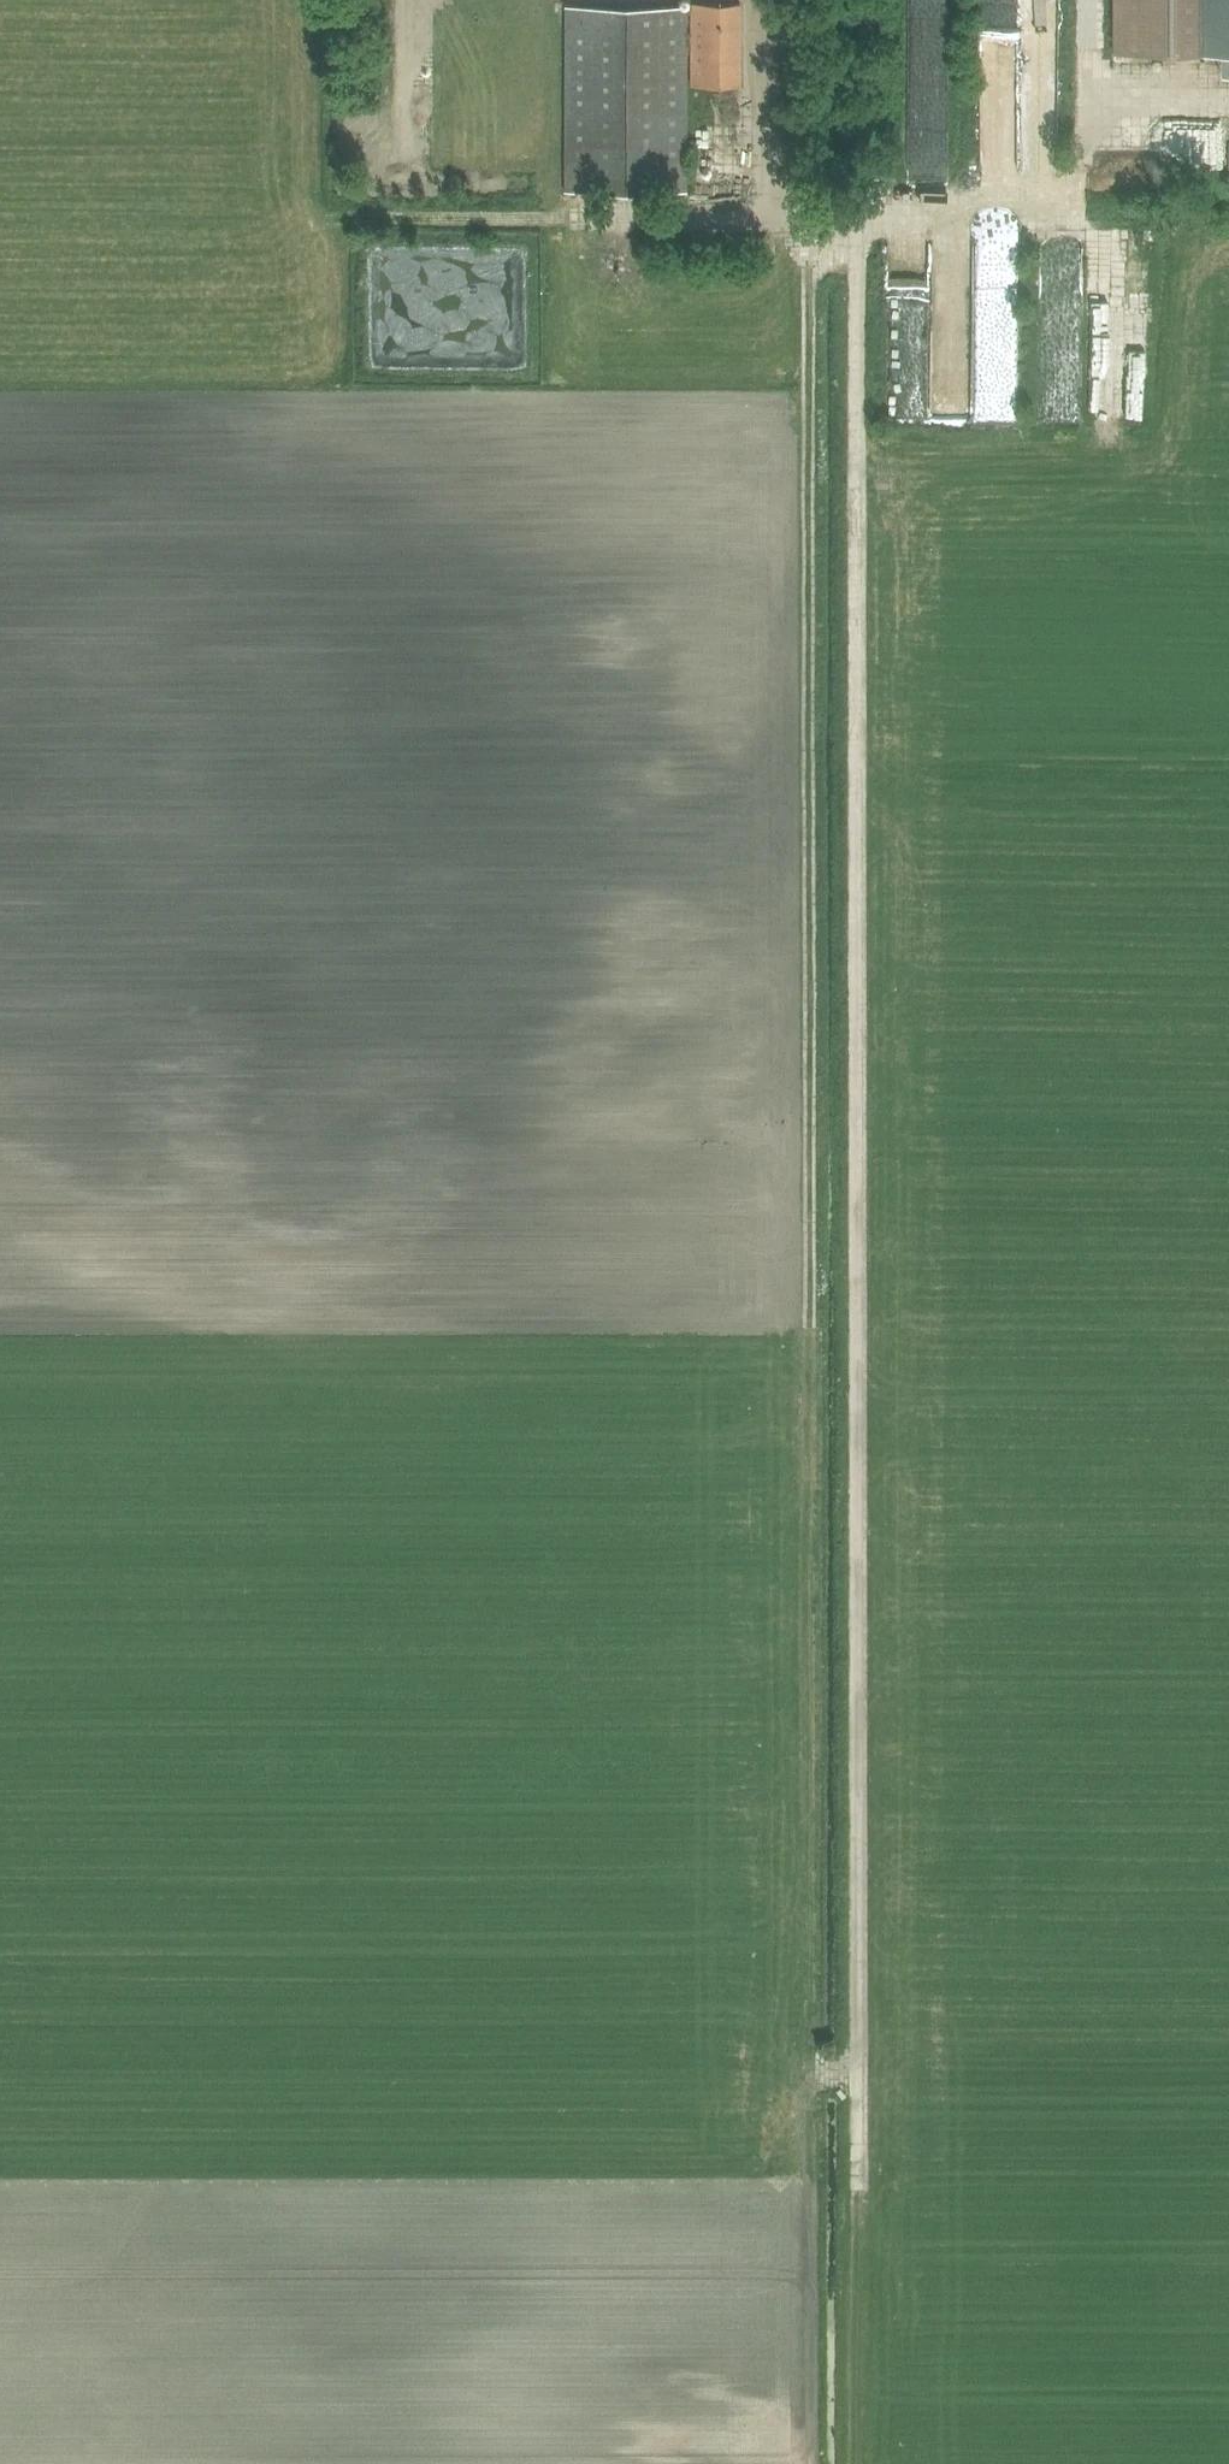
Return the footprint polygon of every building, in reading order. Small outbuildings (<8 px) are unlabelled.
[(1112,52),(1226,52),(1226,75),(1228,75),(1228,0),(1113,0),(1112,52)] [(740,85),(741,3),(690,2),(689,85),(740,85)] [(686,192),(686,153),(688,7),(565,7),(564,153),(563,190),(686,192)]
